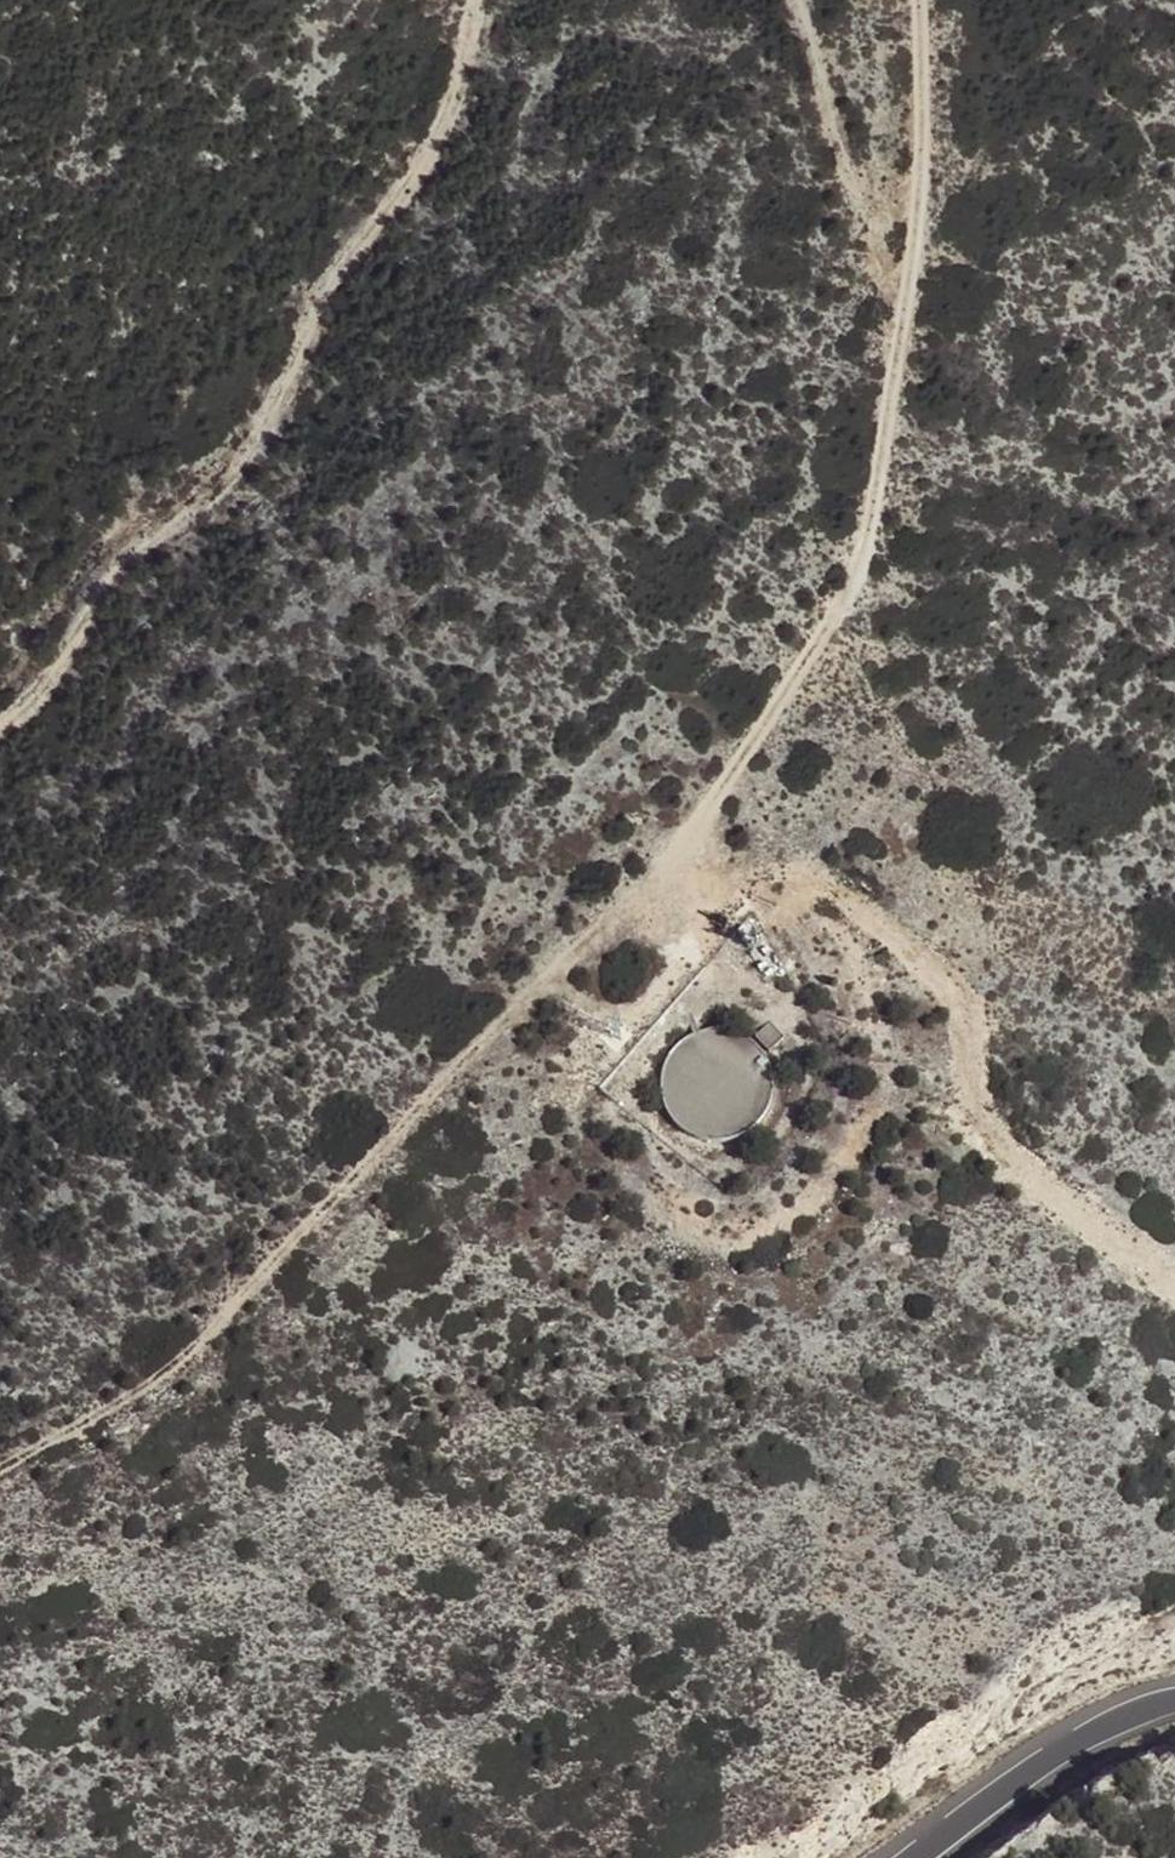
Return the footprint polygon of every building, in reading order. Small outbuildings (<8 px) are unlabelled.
[(770,1021),(755,1036),(768,1050),(784,1036),(770,1021)] [(750,1042),(735,1034),(717,1031),(699,1035),(684,1043),(672,1056),(665,1073),(663,1090),(668,1108),(678,1123),(692,1134),(709,1140),(727,1139),(744,1133),(758,1122),(768,1107),(772,1089),(770,1071),(763,1055),(750,1042)]
